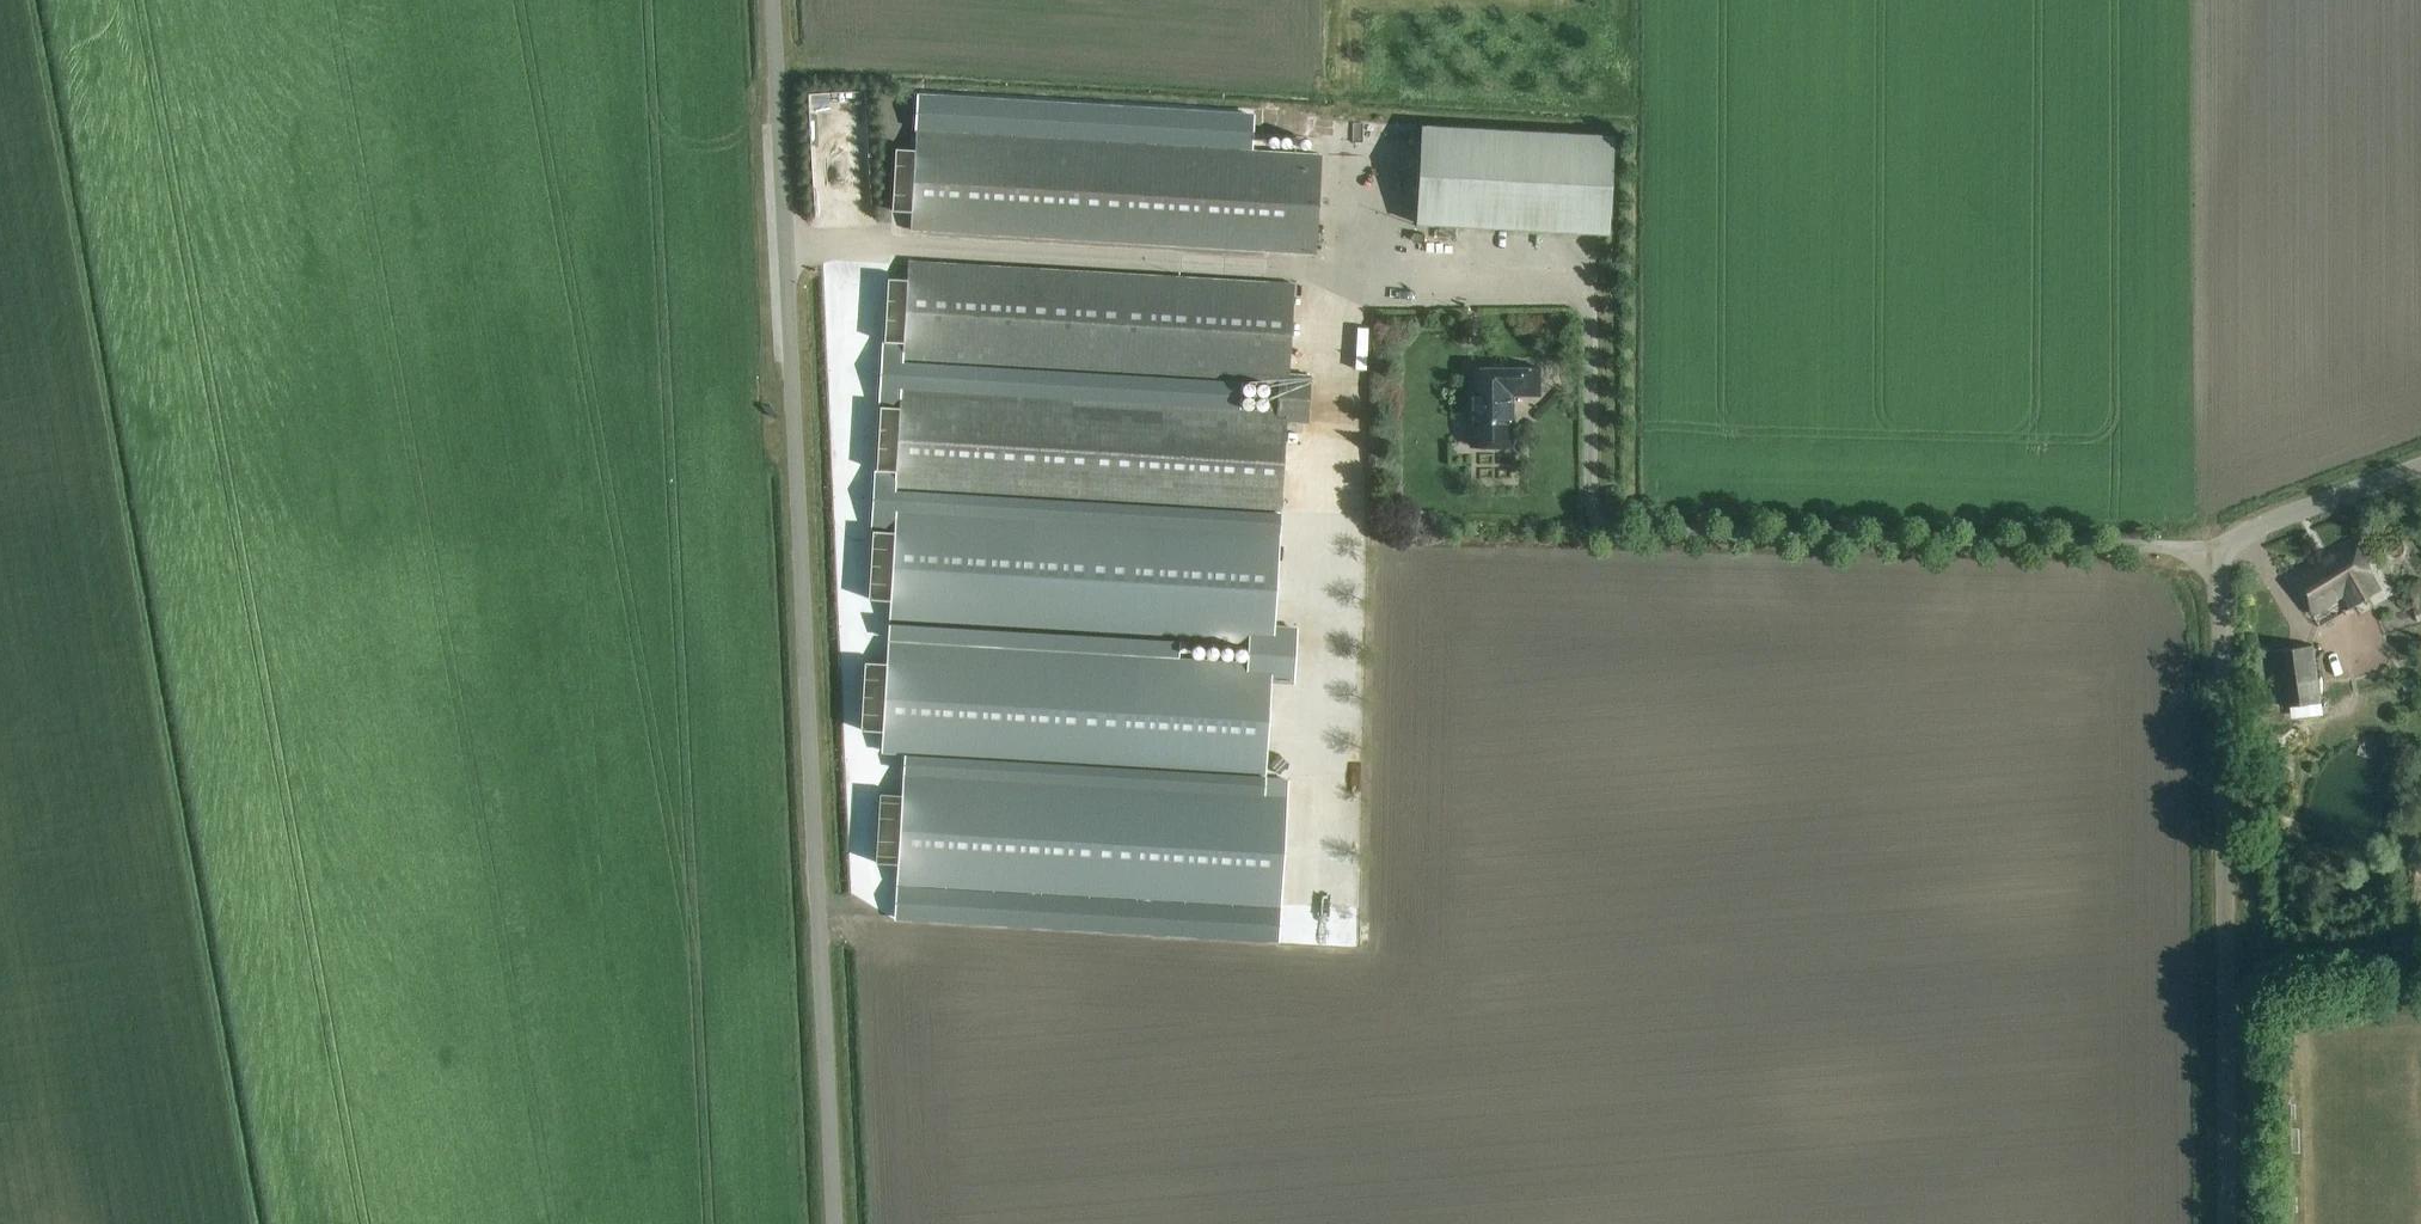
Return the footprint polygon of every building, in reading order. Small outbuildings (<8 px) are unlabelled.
[(1611,236),(1616,137),(1421,127),(1416,226),(1611,236)] [(1317,256),(1323,155),(917,131),(911,231),(1317,256)] [(1307,420),(1310,373),(1287,372),(1292,281),(907,259),(902,357),(1278,380),(1276,409),(900,387),(894,486),(1279,508),(1284,418),(1307,420)] [(1536,392),(1536,365),(1469,364),(1469,444),(1510,444),(1510,407),(1511,406),(1511,392),(1536,392)] [(2413,503),(2416,515),(2420,514),(2420,501),(2413,503)] [(1277,532),(893,510),(886,621),(1247,642),(1245,659),(885,638),(879,749),(1263,771),(1269,683),(1291,684),(1295,626),(1272,625),(1277,532)] [(1262,529),(1263,517),(1247,516),(1246,528),(1262,529)] [(2381,591),(2351,540),(2324,556),(2326,559),(2318,564),(2317,561),(2290,577),(2311,612),(2343,593),(2352,608),(2381,591)] [(2285,708),(2322,704),(2315,646),(2278,651),(2285,708)] [(1283,782),(1261,781),(1260,799),(901,778),(894,885),(1276,907),(1282,800),(1283,782)]
